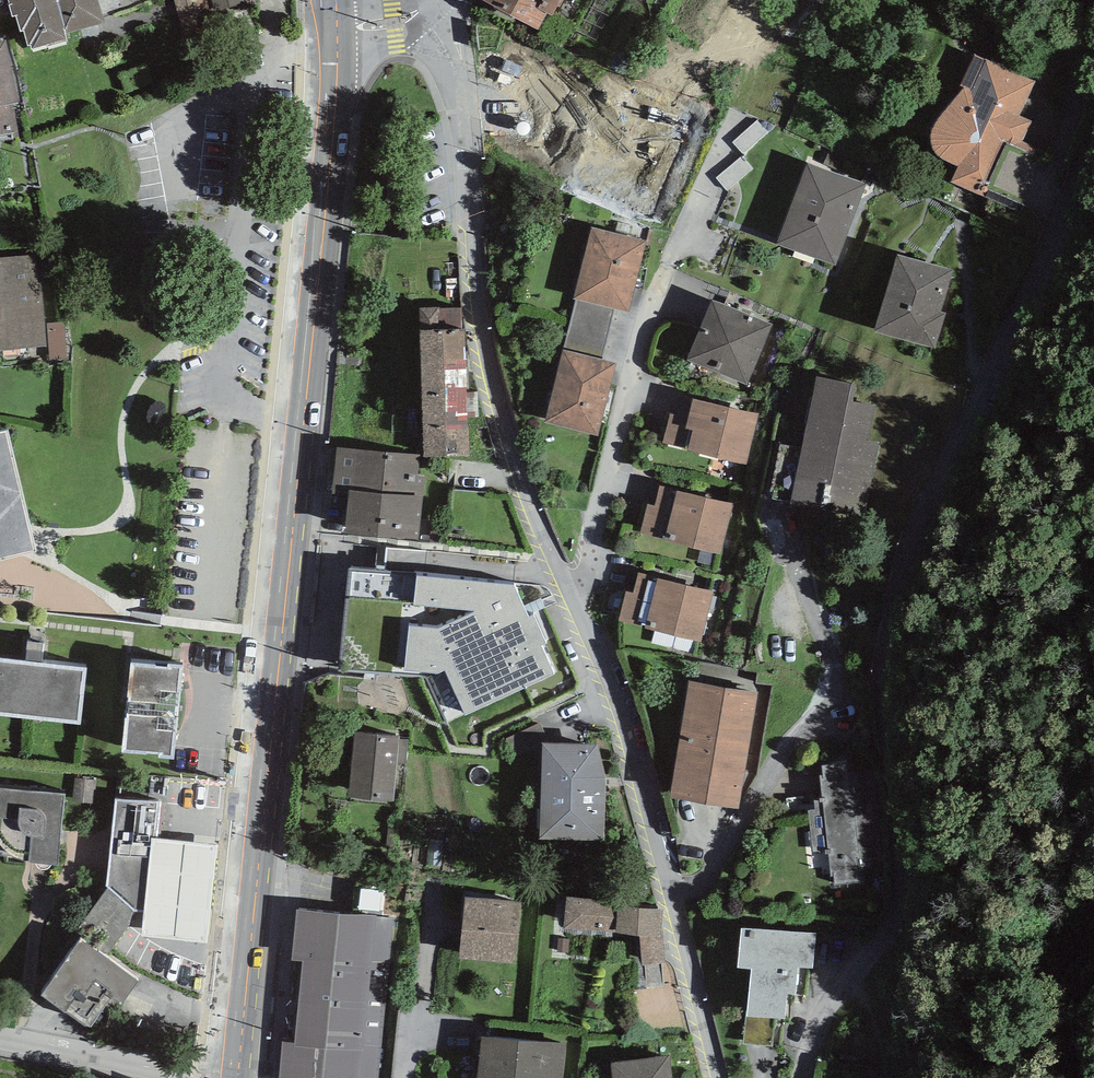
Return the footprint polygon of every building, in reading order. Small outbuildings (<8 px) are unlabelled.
[(67,41),(66,33),(105,23),(98,0),(7,0),(12,17),(16,16),(21,32),(24,31),(28,47),(31,46),(31,50),(46,45),(47,48),(67,41)] [(216,13),(246,5),(244,0),(212,0),(216,13)] [(483,0),(538,29),(546,13),(553,16),(561,0),(483,0)] [(20,139),(14,104),(19,104),(4,41),(0,42),(0,141),(20,139)] [(987,190),(1026,207),(1049,153),(1022,141),(1031,121),(1019,116),(1035,81),(975,54),(961,86),(964,87),(939,118),(933,127),(931,137),(931,145),(935,153),(941,158),(949,162),(958,166),(951,182),(984,196),(987,190)] [(732,142),(744,154),(767,132),(757,121),(732,142)] [(727,191),(753,169),(743,155),(716,178),(727,191)] [(866,185),(808,164),(777,244),(835,266),(866,185)] [(646,242),(591,227),(573,298),(576,299),(612,308),(629,312),(646,242)] [(48,347),(49,360),(67,357),(64,322),(46,323),(41,255),(0,258),(0,351),(48,347)] [(953,270),(898,256),(875,331),(935,347),(946,313),(941,312),(953,270)] [(563,350),(601,360),(612,308),(576,299),(563,350)] [(772,325),(713,300),(687,360),(747,385),(772,325)] [(420,330),(462,329),(461,308),(419,309),(420,330)] [(462,329),(420,330),(424,456),(468,455),(467,418),(466,393),(464,329),(462,329)] [(563,350),(562,350),(544,423),(597,436),(615,363),(601,360),(563,350)] [(857,385),(817,377),(793,504),(863,517),(877,444),(867,442),(874,406),(853,402),(857,385)] [(467,418),(479,417),(478,392),(466,393),(467,418)] [(759,414),(682,395),(676,415),(670,414),(662,443),(687,449),(686,450),(747,465),(759,414)] [(35,552),(6,431),(0,432),(0,560),(35,552)] [(419,455),(337,447),(333,494),(349,495),(345,534),(418,541),(424,476),(417,476),(419,455)] [(734,503),(660,486),(654,506),(648,504),(641,534),(665,540),(664,541),(720,554),(734,503)] [(700,642),(713,592),(657,579),(638,573),(633,593),(626,591),(619,621),(645,627),(645,629),(700,642)] [(437,627),(409,625),(405,670),(437,673),(444,669),(465,715),(554,674),(514,584),(416,575),(413,605),(475,610),(437,627)] [(86,668),(43,663),(45,644),(29,642),(27,661),(0,658),(0,714),(80,722),(86,668)] [(168,666),(131,662),(122,753),(158,754),(158,757),(174,759),(184,665),(168,664),(168,666)] [(758,693),(689,681),(671,798),(739,809),(758,693)] [(399,737),(356,732),(349,796),(392,801),(396,764),(399,739),(399,737)] [(408,740),(399,739),(396,764),(406,764),(408,740)] [(598,746),(542,744),(540,839),(604,839),(605,778),(598,746)] [(834,876),(834,885),(864,882),(877,844),(876,815),(856,816),(848,762),(821,765),(822,775),(819,776),(822,798),(820,798),(820,800),(814,800),(815,810),(808,810),(813,853),(825,852),(825,854),(828,854),(831,877),(834,876)] [(0,788),(0,818),(19,818),(18,824),(20,829),(25,834),(31,837),(29,862),(57,866),(65,794),(0,788)] [(159,802),(116,799),(107,887),(76,932),(81,937),(108,956),(130,926),(133,912),(143,913),(151,838),(157,839),(159,802)] [(29,862),(31,837),(25,834),(20,829),(18,824),(19,818),(0,818),(0,845),(1,846),(7,853),(13,857),(21,859),(29,862)] [(71,835),(71,859),(109,859),(109,836),(71,835)] [(217,845),(157,839),(151,838),(143,913),(141,936),(208,944),(217,845)] [(522,903),(465,897),(459,958),(516,963),(522,903)] [(619,906),(620,902),(567,897),(564,929),(617,930),(619,906)] [(640,937),(643,966),(666,963),(663,930),(664,910),(619,906),(617,930),(616,934),(640,937)] [(394,921),(297,911),(292,962),(302,963),(294,1043),(282,1042),(278,1077),(379,1077),(394,921)] [(752,970),(746,1017),(776,1019),(784,1019),(786,994),(794,995),(798,968),(812,969),(816,935),(742,929),(737,969),(752,970)] [(108,956),(81,937),(41,996),(89,1028),(112,997),(123,1005),(139,980),(108,956)] [(568,953),(569,940),(558,939),(557,952),(568,953)] [(772,1047),(776,1019),(746,1017),(742,1045),(772,1047)] [(481,1036),(477,1077),(562,1077),(565,1044),(481,1036)] [(611,1062),(613,1077),(672,1077),(669,1055),(611,1062)]
